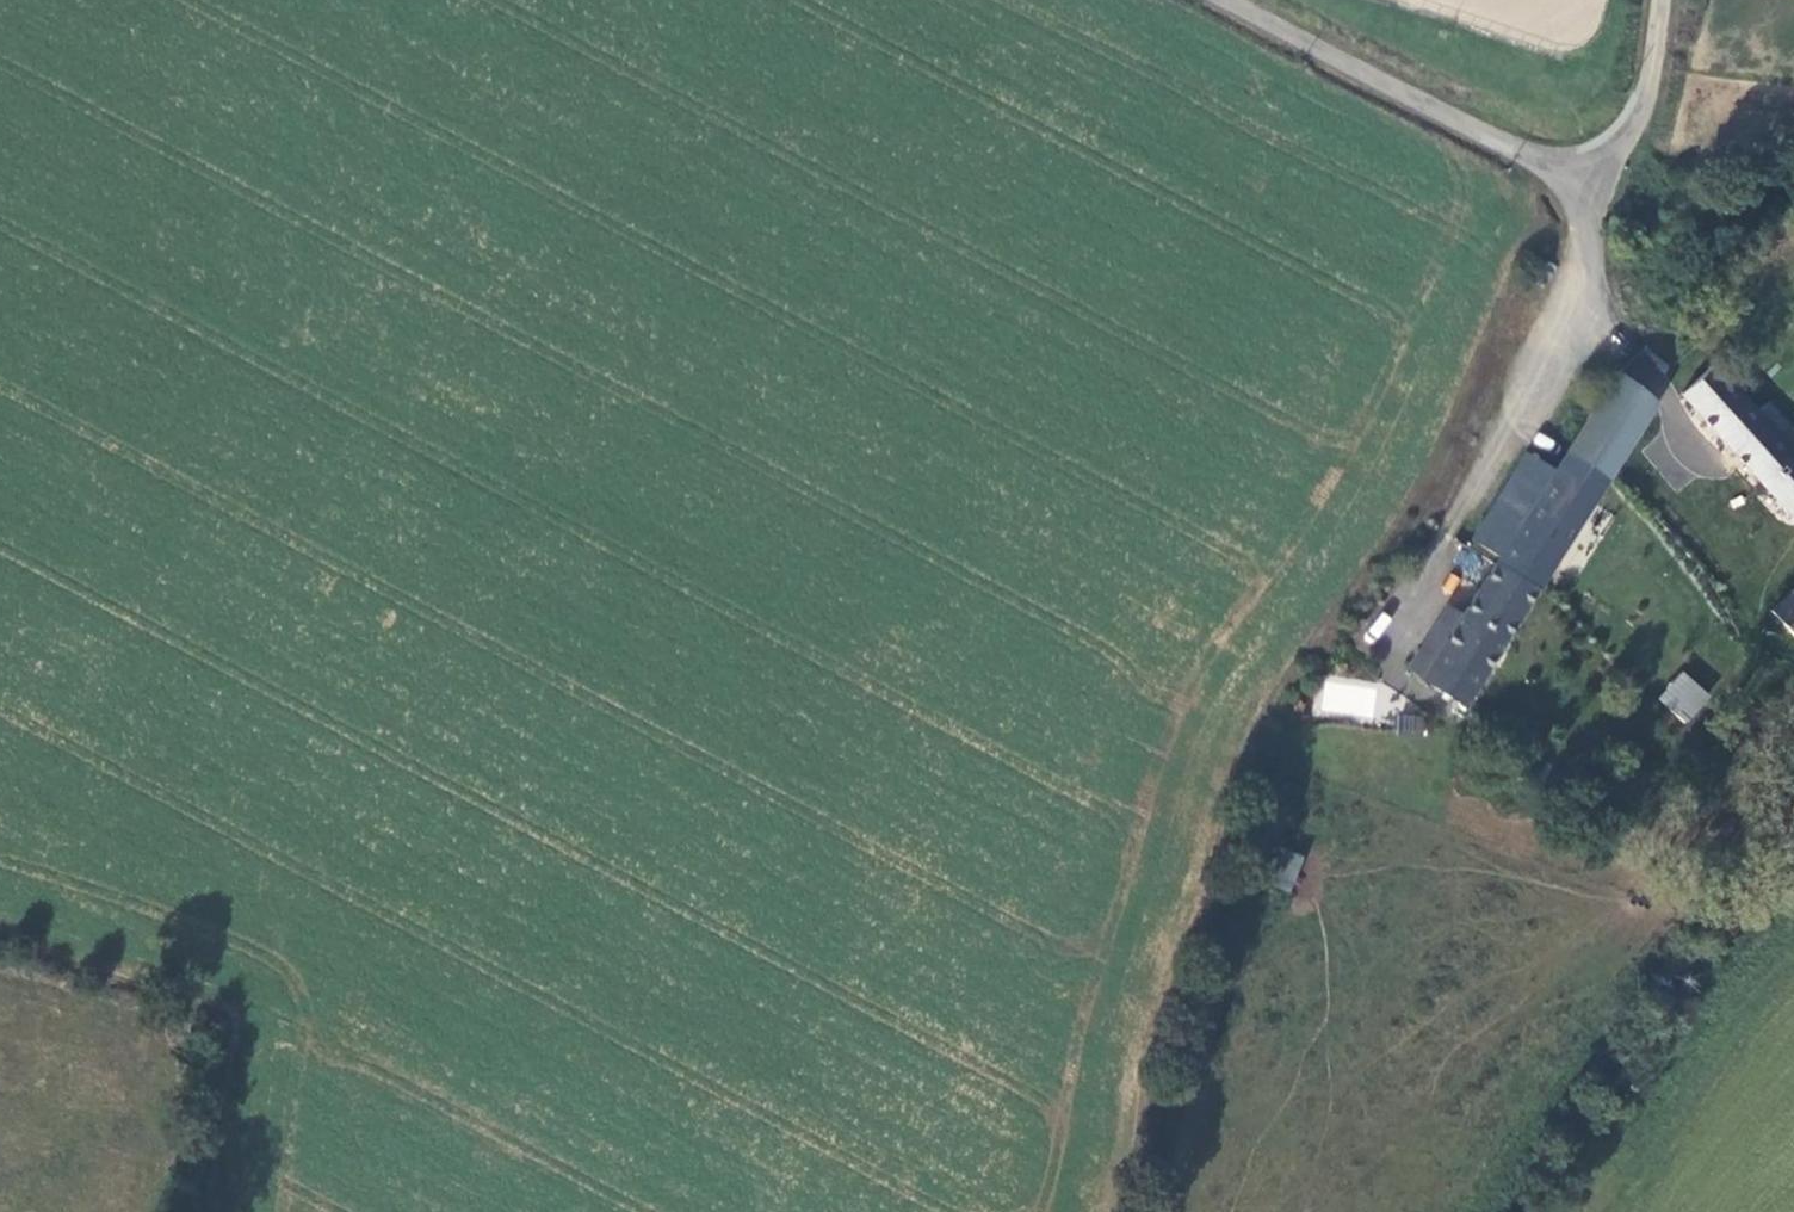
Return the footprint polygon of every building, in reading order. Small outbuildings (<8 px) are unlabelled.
[(1793,539),(1793,485),(1784,473),(1769,459),(1781,448),(1763,429),(1752,439),(1689,368),(1655,398),(1772,526),(1779,521),(1793,540),(1793,539)] [(1473,570),(1514,594),(1626,409),(1591,380),(1528,476),(1500,461),(1447,547),(1476,566),(1473,570)] [(1514,594),(1473,570),(1440,625),(1424,616),(1409,641),(1425,650),(1401,689),(1443,714),(1514,594)] [(1750,614),(1775,643),(1793,625),(1793,575),(1750,614)] [(1425,650),(1409,641),(1386,680),(1401,689),(1425,650)] [(1681,669),(1656,698),(1686,724),(1711,696),(1681,669)] [(1401,714),(1399,731),(1422,733),(1424,716),(1401,714)] [(1278,848),(1268,884),(1293,891),(1303,854),(1278,848)]
